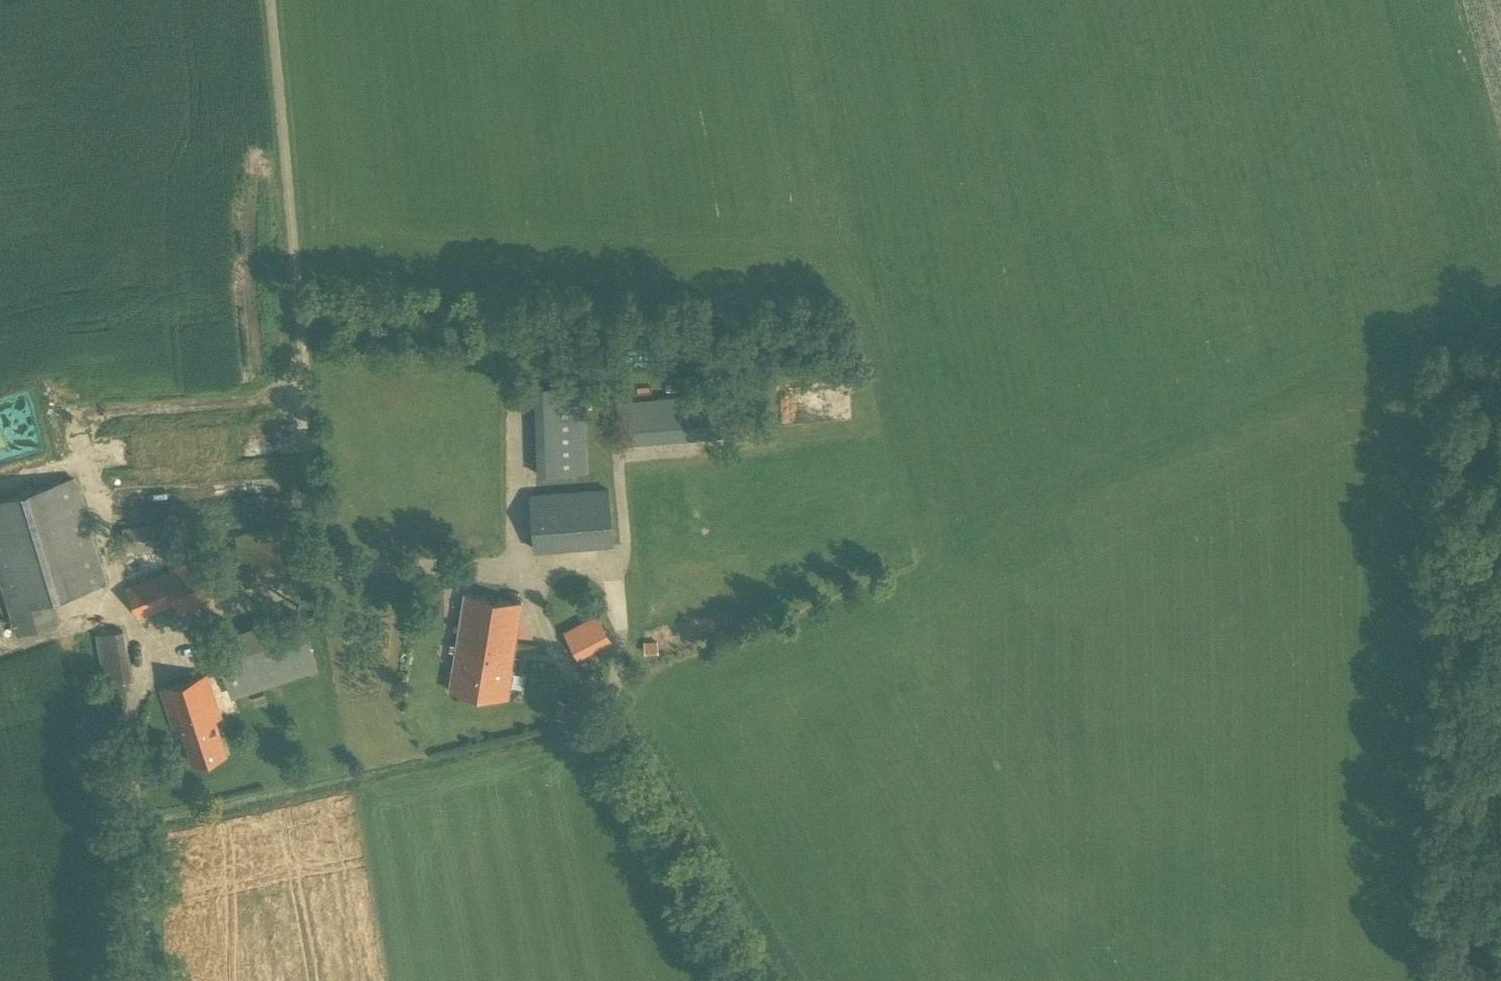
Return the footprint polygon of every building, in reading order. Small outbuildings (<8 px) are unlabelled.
[(583,384),(534,386),(537,476),(584,475),(582,445),(587,445),(584,401),(583,384)] [(619,399),(622,441),(725,433),(722,391),(619,399)] [(107,583),(75,476),(0,498),(0,582),(8,608),(17,635),(60,621),(52,597),(107,583)] [(608,487),(530,494),(535,550),(613,543),(608,487)] [(166,547),(164,523),(122,527),(124,551),(166,547)] [(167,526),(171,548),(181,546),(177,524),(167,526)] [(223,598),(207,557),(158,576),(158,575),(127,587),(139,618),(177,604),(180,614),(223,598)] [(465,593),(451,689),(509,698),(510,690),(518,691),(521,669),(511,668),(521,602),(465,593)] [(580,653),(615,636),(602,609),(567,625),(580,653)] [(132,677),(124,629),(96,634),(104,682),(132,677)] [(207,674),(161,689),(175,730),(182,727),(194,763),(227,752),(216,721),(222,719),(216,702),(207,674)]
